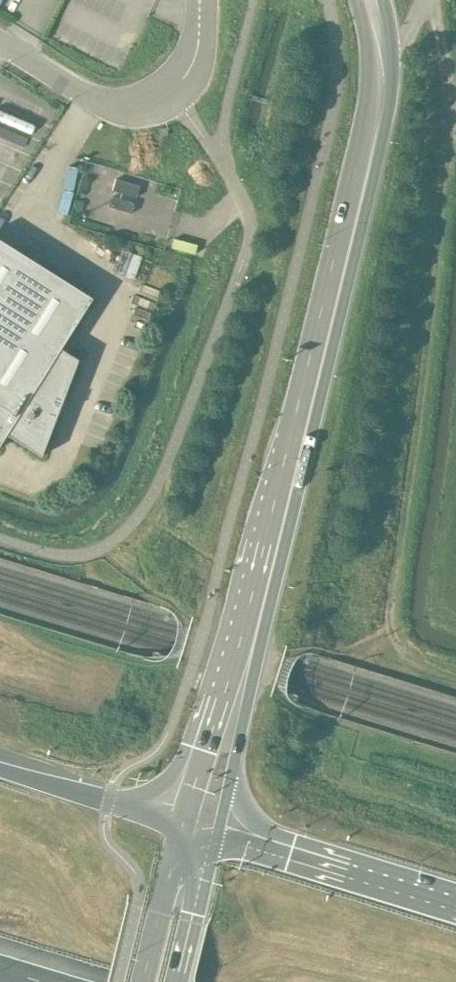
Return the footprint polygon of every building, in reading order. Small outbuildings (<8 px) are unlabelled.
[(23,163),(29,151),(22,148),(28,134),(0,123),(0,154),(23,163)] [(136,197),(140,186),(135,185),(116,178),(112,190),(136,197)] [(134,203),(111,197),(109,206),(131,212),(134,203)] [(6,434),(42,456),(79,359),(61,347),(92,297),(0,239),(0,444),(6,434)] [(126,248),(119,269),(140,277),(148,255),(126,248)]
